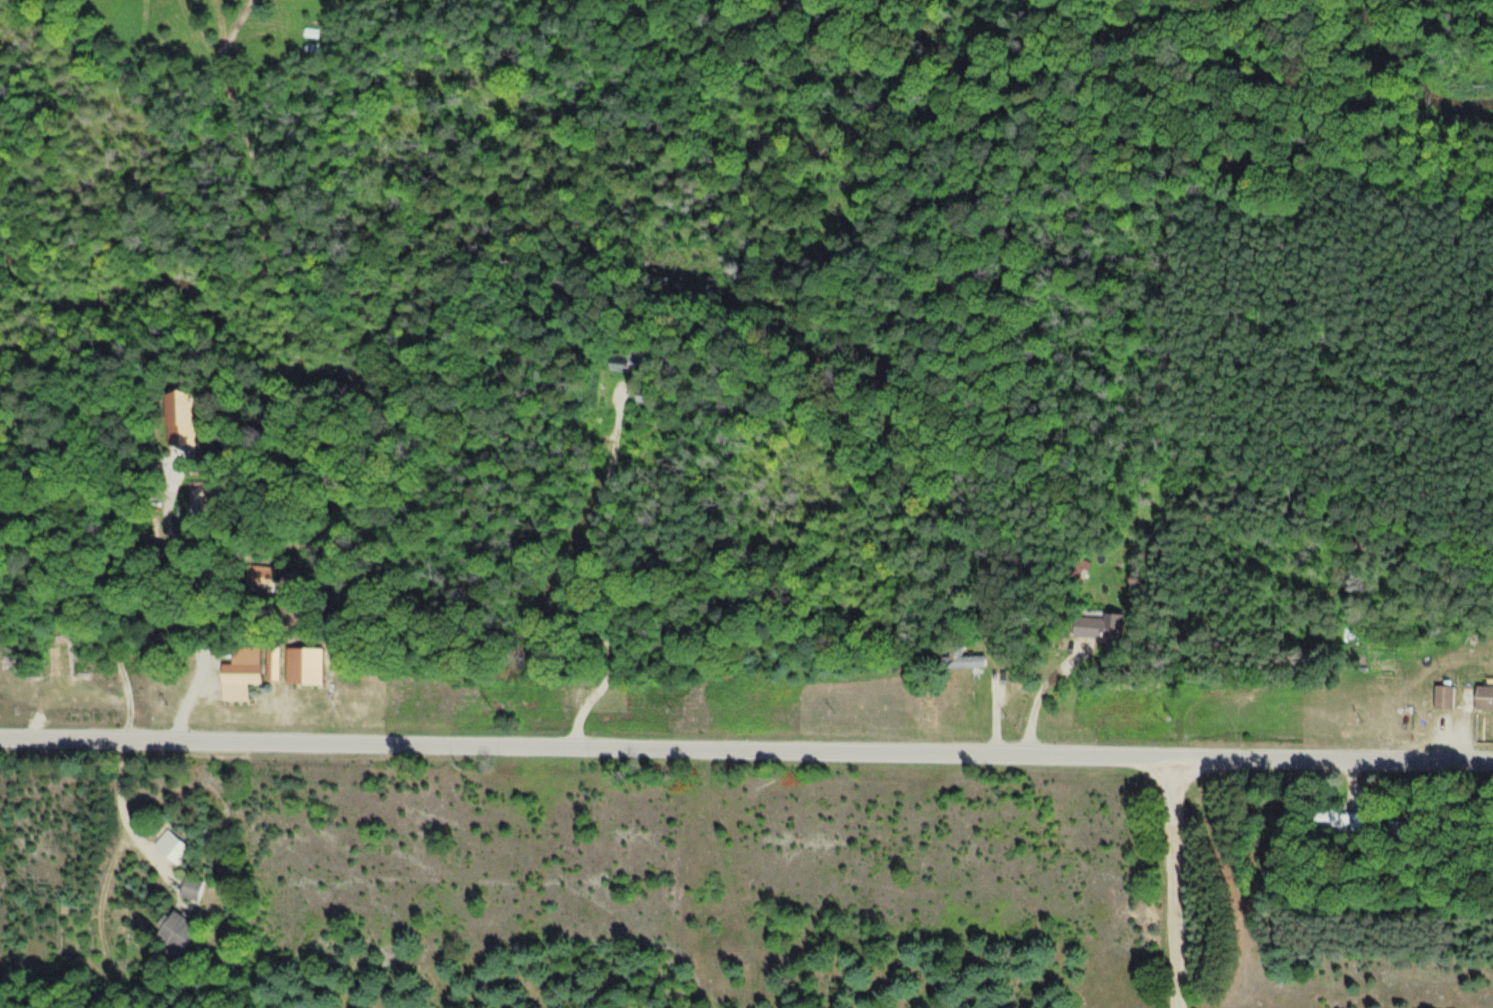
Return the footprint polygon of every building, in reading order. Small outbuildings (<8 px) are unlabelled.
[(613,350),(613,371),(648,371),(648,350),(613,350)] [(167,447),(196,447),(196,392),(167,392),(167,447)] [(1124,638),(1125,616),(1076,615),(1075,637),(1124,638)] [(986,668),(986,656),(961,656),(961,647),(949,647),(949,657),(944,657),(944,668),(986,668)] [(263,664),(223,664),(223,684),(263,684),(263,664)] [(1455,709),(1455,685),(1436,685),(1436,709),(1455,709)] [(1492,710),(1492,685),(1477,685),(1477,710),(1492,710)] [(1362,831),(1362,810),(1307,809),(1307,831),(1362,831)] [(1402,820),(1384,820),(1384,838),(1402,838),(1402,820)] [(189,844),(165,828),(153,847),(177,862),(189,844)] [(197,901),(204,881),(187,874),(179,895),(197,901)] [(154,934),(171,948),(167,952),(176,959),(200,930),(174,909),(154,934)]
